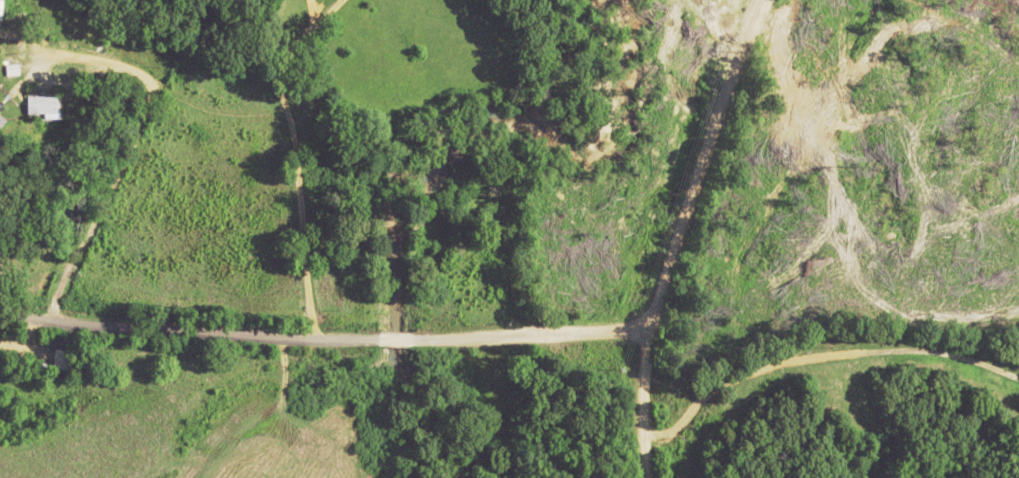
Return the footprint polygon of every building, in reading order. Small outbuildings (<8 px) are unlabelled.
[(27,113),(57,113),(57,95),(27,95),(27,113)]
